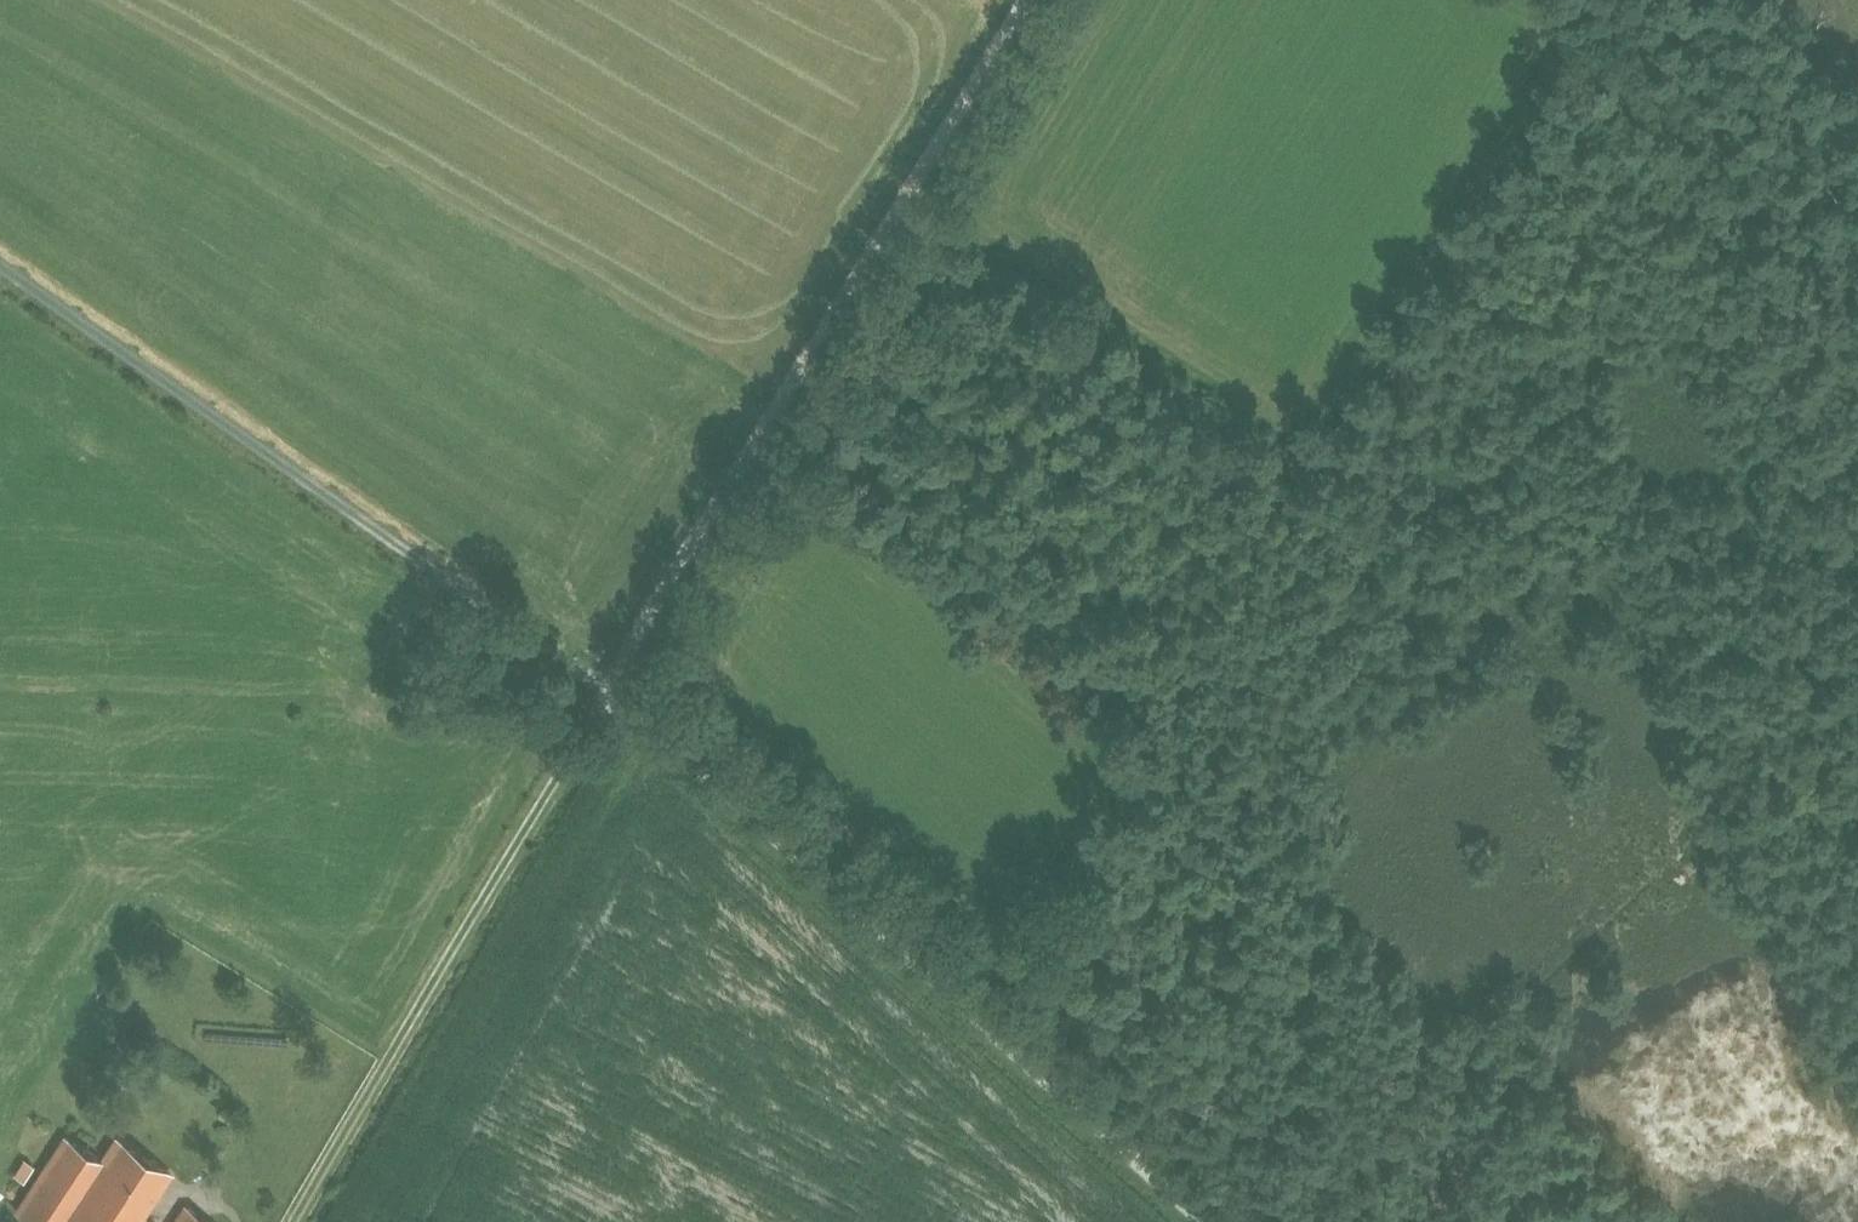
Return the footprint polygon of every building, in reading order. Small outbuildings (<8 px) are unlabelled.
[(455,640),(468,648),(479,631),(467,623),(455,640)] [(24,1139),(35,1147),(49,1126),(38,1119),(24,1139)] [(17,1210),(36,1221),(136,1221),(169,1171),(116,1137),(102,1159),(65,1135),(17,1210)] [(185,1205),(174,1221),(213,1221),(185,1205)]
